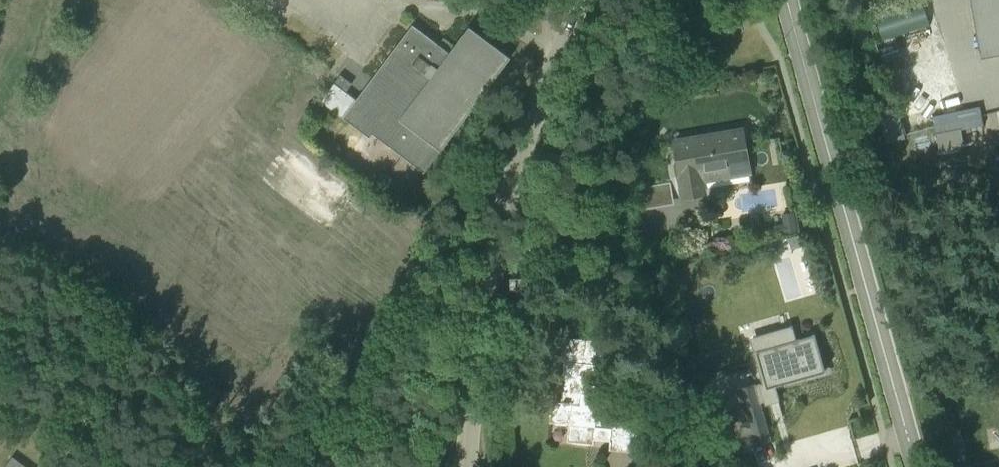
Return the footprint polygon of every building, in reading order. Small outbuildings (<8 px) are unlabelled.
[(980,57),(998,54),(998,0),(969,0),(980,57)] [(929,1),(879,7),(882,32),(932,27),(929,1)] [(424,172),(510,57),(468,26),(449,52),(412,25),(356,100),(346,92),(352,84),(340,75),(321,100),(369,137),(372,133),(424,172)] [(748,162),(742,130),(673,142),(683,196),(703,193),(699,170),(748,162)] [(793,212),(781,214),(784,232),(796,230),(793,212)] [(799,234),(787,237),(791,249),(803,245),(799,234)] [(684,249),(686,256),(707,250),(704,243),(684,249)] [(755,384),(760,402),(778,397),(774,385),(784,382),(785,384),(806,378),(805,376),(824,370),(814,334),(795,339),(792,327),(770,334),(773,346),(755,351),(760,370),(763,381),(764,381),(755,384)] [(612,417),(596,416),(601,365),(597,364),(597,359),(614,361),(615,342),(553,336),(552,355),(566,356),(566,361),(564,361),(562,377),(566,377),(564,401),(563,401),(563,402),(551,401),(549,422),(569,424),(567,441),(593,443),(595,426),(611,428),(609,449),(635,452),(638,414),(612,412),(612,417)] [(755,384),(754,383),(737,387),(739,393),(719,398),(738,436),(750,432),(752,436),(768,431),(760,402),(755,384)] [(5,466),(27,466),(13,456),(5,466)]
